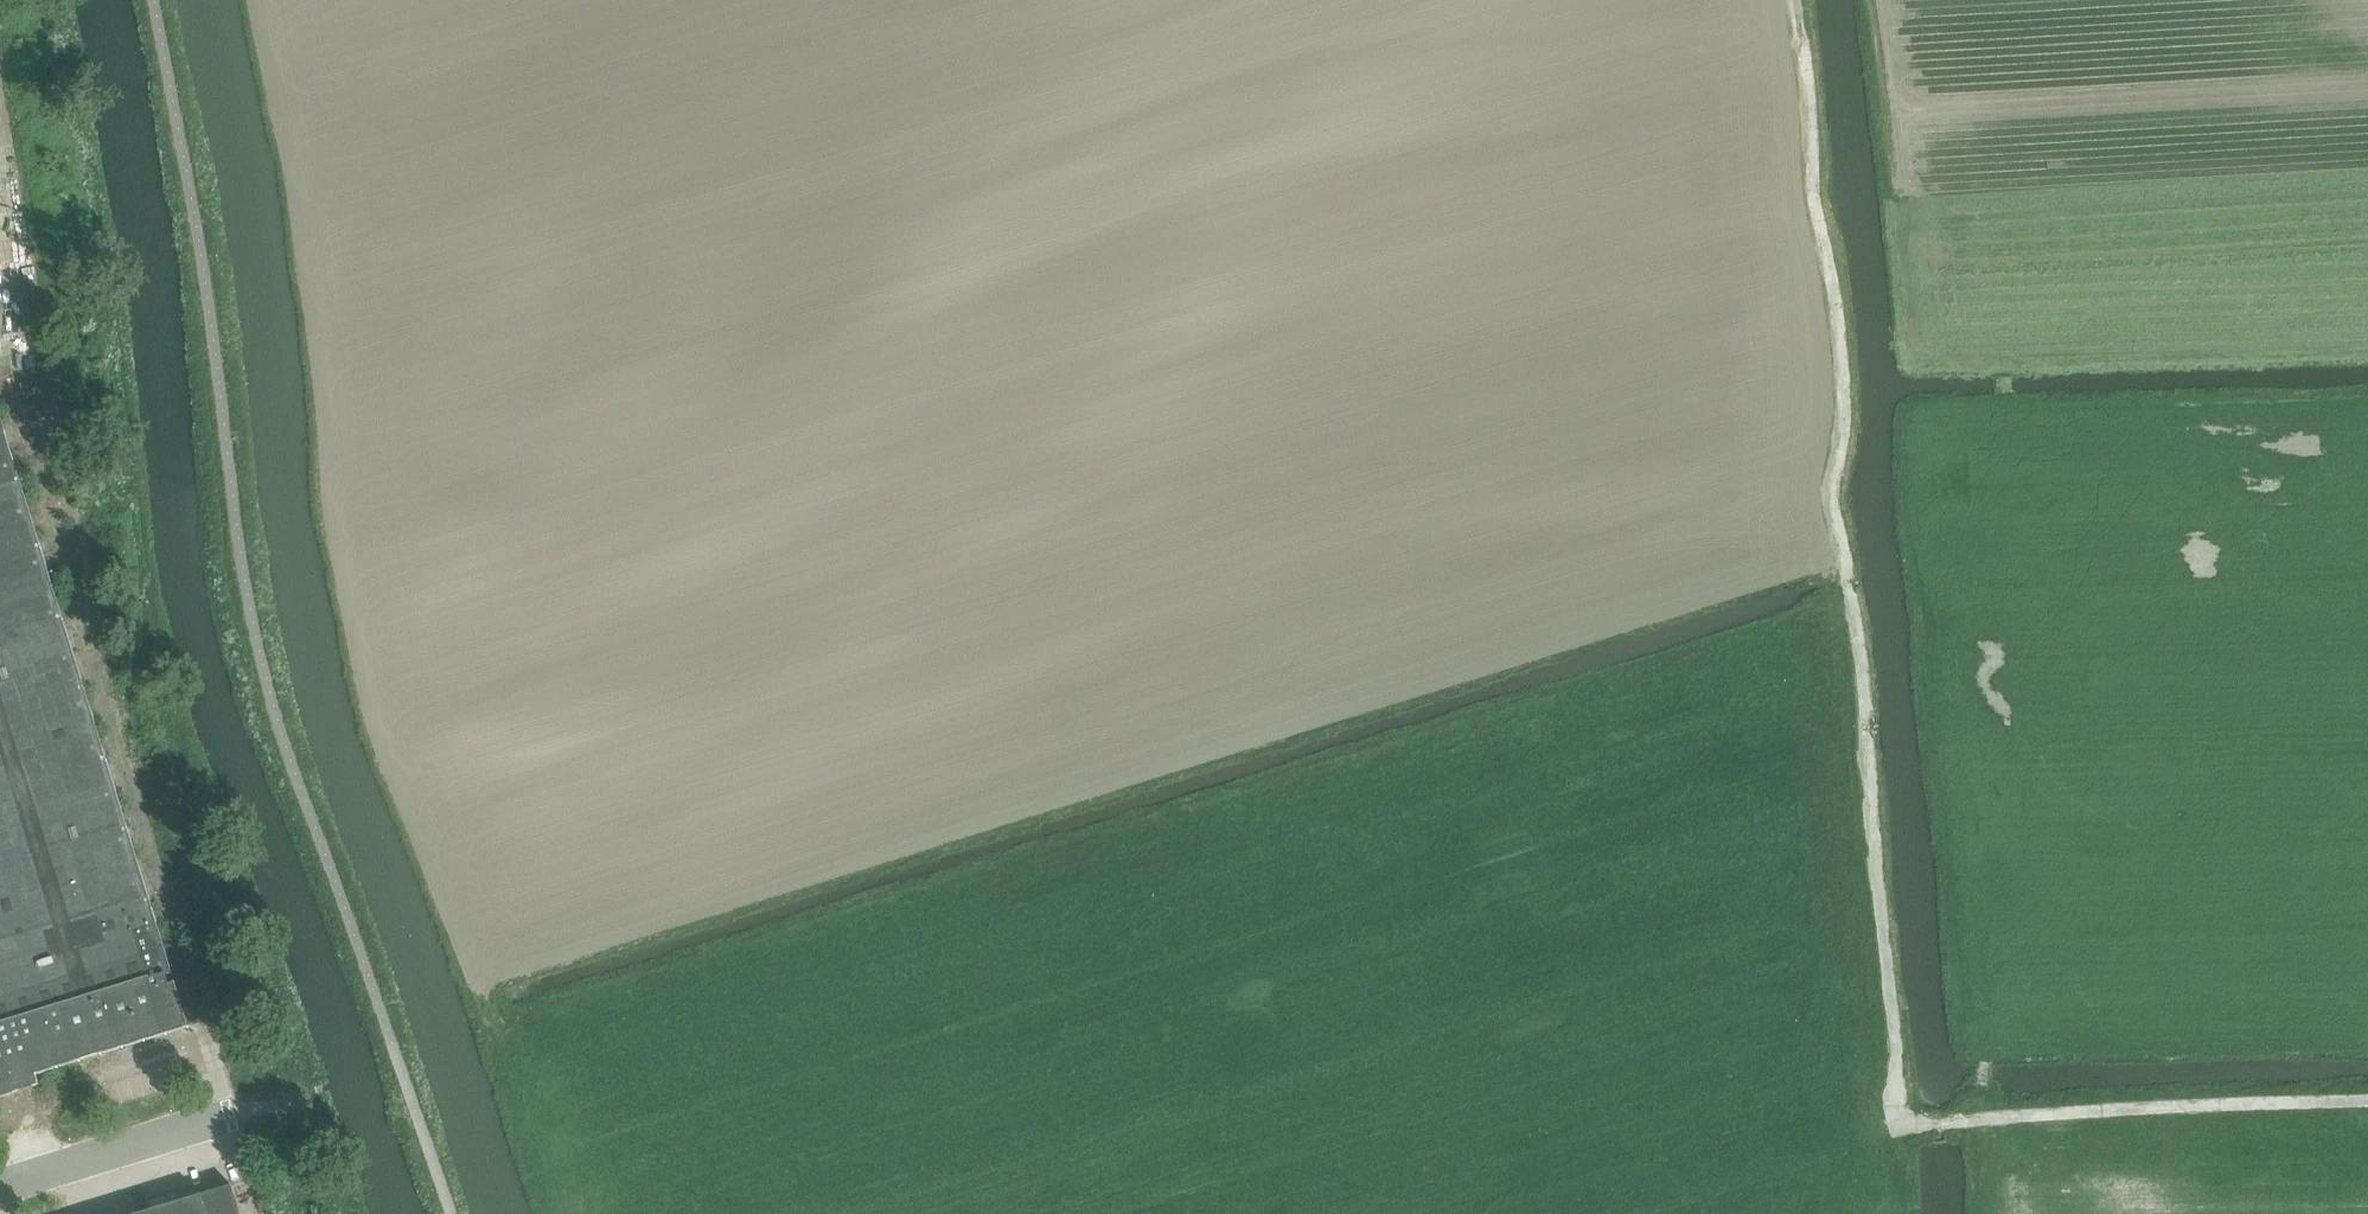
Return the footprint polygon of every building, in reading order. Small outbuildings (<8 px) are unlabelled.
[(39,1084),(36,1074),(190,1027),(0,414),(0,1096),(39,1084)] [(232,1184),(135,1213),(241,1213),(232,1184)]
